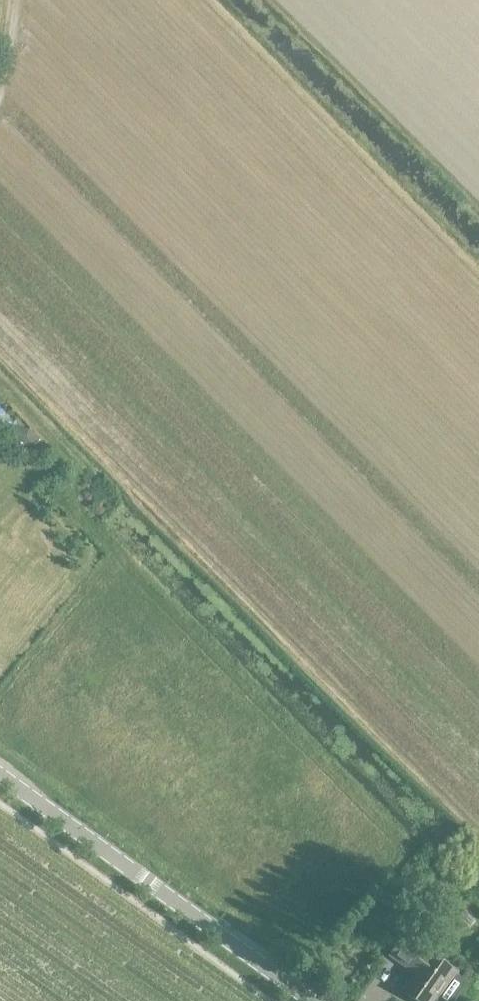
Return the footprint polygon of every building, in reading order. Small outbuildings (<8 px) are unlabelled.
[(24,444),(39,460),(49,451),(40,441),(40,440),(30,429),(13,425),(9,440),(24,444)] [(455,974),(456,973),(404,937),(390,956),(414,973),(401,991),(415,1000),(436,1000),(455,974)]
